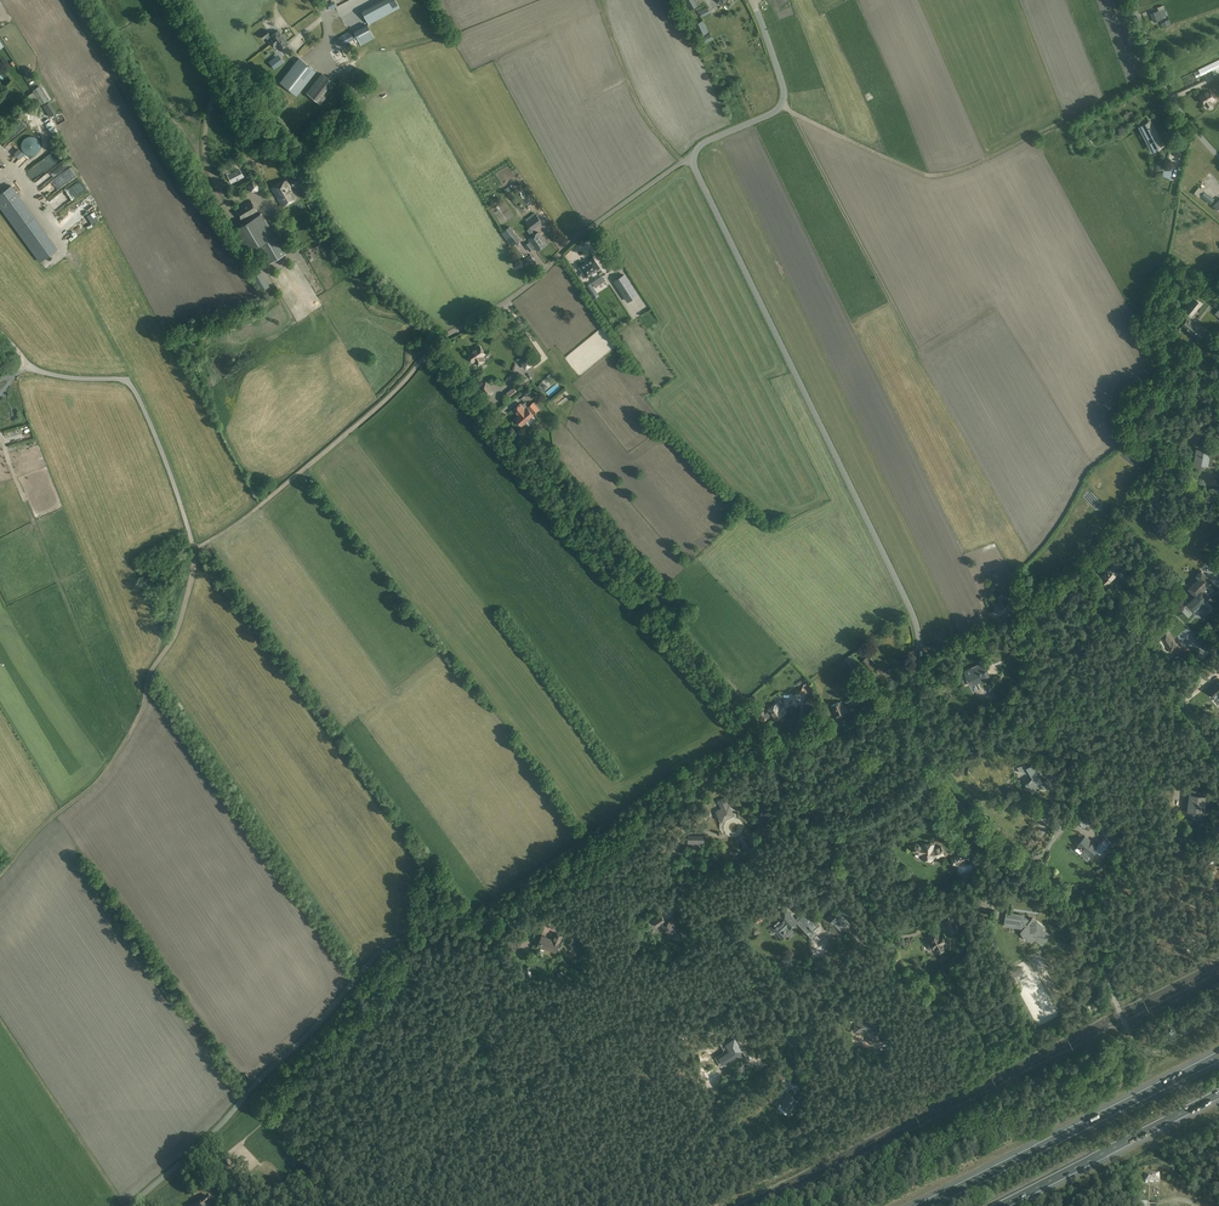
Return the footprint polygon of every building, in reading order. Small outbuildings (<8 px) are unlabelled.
[(362,11),(368,24),(399,8),(395,0),(383,0),(362,11)] [(695,0),(682,0),(688,11),(698,6),(695,0)] [(702,17),(710,13),(707,7),(699,11),(702,17)] [(1159,10),(1151,13),(1154,22),(1163,18),(1163,17),(1167,15),(1165,8),(1159,10)] [(708,32),(703,20),(694,24),(699,36),(708,32)] [(0,28),(0,33),(9,47),(16,43),(4,25),(0,28)] [(374,37),(367,25),(354,32),(361,45),(374,37)] [(266,30),(260,35),(263,39),(265,37),(268,40),(268,41),(270,44),(282,36),(282,34),(280,32),(279,32),(278,30),(271,36),(266,30)] [(338,38),(342,45),(354,39),(350,31),(338,38)] [(704,43),(713,39),(710,33),(701,38),(704,43)] [(282,36),(270,44),(273,47),(276,44),(280,49),(284,46),(285,46),(287,45),(287,44),(288,43),(282,36)] [(281,63),(276,56),(269,62),(274,69),(281,63)] [(280,81),(296,95),(315,71),(299,58),(280,81)] [(1211,70),(1218,66),(1218,59),(1199,69),(1199,70),(1201,75),(1211,70)] [(308,92),(321,102),(336,82),(323,72),(308,92)] [(1203,76),(1180,87),(1183,92),(1205,80),(1203,76)] [(49,100),(40,86),(33,90),(42,105),(49,100)] [(1209,90),(1200,96),(1204,104),(1205,103),(1207,107),(1208,107),(1209,107),(1212,106),(1211,104),(1213,104),(1210,100),(1214,98),(1209,90)] [(39,100),(33,91),(28,95),(34,104),(39,100)] [(1150,122),(1142,126),(1155,149),(1162,146),(1150,122)] [(13,134),(18,139),(28,129),(23,125),(13,134)] [(226,166),(219,170),(222,175),(225,173),(227,176),(228,175),(231,182),(242,177),(242,176),(241,174),(239,170),(231,174),(229,171),(228,171),(226,166)] [(297,176),(290,180),(293,186),(300,182),(297,176)] [(289,183),(288,180),(287,180),(286,180),(271,188),(282,206),(296,198),(289,187),(290,186),(288,183),(289,183)] [(253,189),(261,187),(260,181),(251,183),(253,189)] [(1207,201),(1211,196),(1195,184),(1191,190),(1207,201)] [(57,250),(11,186),(0,194),(0,206),(40,262),(57,250)] [(241,221),(257,211),(251,200),(234,210),(241,221)] [(260,215),(232,232),(244,253),(258,245),(258,246),(259,246),(263,254),(269,263),(286,253),(267,222),(265,224),(260,215)] [(533,237),(535,235),(531,231),(532,230),(543,222),(537,215),(526,222),(531,228),(528,230),(533,237)] [(519,240),(509,226),(502,232),(512,245),(519,240)] [(530,241),(525,245),(530,251),(533,249),(535,247),(538,251),(547,243),(538,232),(535,235),(533,237),(529,240),(530,241)] [(586,243),(586,242),(589,239),(587,237),(581,242),(583,245),(586,243)] [(603,252),(598,256),(602,262),(607,258),(603,252)] [(525,259),(519,263),(523,268),(535,260),(531,254),(529,256),(525,259)] [(600,267),(594,258),(593,258),(580,267),(580,268),(583,272),(580,274),(583,278),(586,276),(586,277),(587,277),(600,268),(601,268),(600,267)] [(269,285),(260,269),(251,274),(260,290),(269,285)] [(638,295),(624,275),(615,281),(629,301),(638,295)] [(595,287),(606,281),(602,276),(592,282),(595,287)] [(586,285),(593,297),(598,294),(591,283),(586,285)] [(1198,326),(1194,323),(1187,318),(1190,315),(1191,316),(1201,303),(1195,298),(1185,312),(1187,313),(1180,323),(1180,322),(1179,323),(1182,325),(1182,326),(1199,339),(1205,331),(1198,326)] [(479,346),(478,345),(474,349),(474,350),(469,353),(475,361),(477,360),(480,364),(486,360),(483,355),(487,353),(481,345),(479,346)] [(526,370),(533,365),(528,358),(521,363),(526,370)] [(513,382),(523,387),(526,384),(522,378),(517,376),(513,382)] [(482,396),(486,393),(489,396),(495,392),(487,380),(481,385),(483,387),(478,390),(482,396)] [(513,386),(505,392),(509,397),(517,391),(513,386)] [(566,388),(559,395),(563,400),(570,393),(566,388)] [(539,409),(533,402),(528,407),(533,413),(534,414),(539,409)] [(520,403),(513,409),(518,415),(515,418),(519,422),(518,422),(519,423),(522,426),(534,416),(532,414),(533,413),(528,407),(527,408),(525,410),(524,409),(525,409),(520,403)] [(1189,430),(1187,442),(1197,444),(1199,432),(1189,430)] [(1196,447),(1193,466),(1200,467),(1201,465),(1206,466),(1207,464),(1209,464),(1212,465),(1213,457),(1210,456),(1208,456),(1209,452),(1203,451),(1204,448),(1196,447)] [(1139,501),(1145,494),(1140,490),(1135,486),(1132,489),(1133,490),(1130,493),(1139,501)] [(1168,496),(1164,493),(1158,500),(1162,503),(1168,496)] [(1162,504),(1157,501),(1153,506),(1157,510),(1162,504)] [(1123,562),(1118,561),(1118,559),(1112,558),(1112,565),(1102,575),(1104,577),(1100,581),(1104,586),(1119,572),(1115,568),(1117,567),(1122,568),(1123,562)] [(1193,579),(1186,586),(1191,590),(1196,595),(1196,596),(1199,593),(1204,598),(1206,601),(1210,597),(1207,594),(1202,590),(1206,585),(1207,586),(1212,582),(1201,571),(1197,575),(1200,578),(1197,581),(1195,579),(1194,580),(1193,579)] [(1130,579),(1135,584),(1139,580),(1134,575),(1130,579)] [(1196,596),(1182,610),(1189,617),(1201,605),(1203,607),(1202,608),(1204,610),(1206,609),(1209,613),(1214,608),(1206,601),(1204,598),(1199,593),(1196,596)] [(1003,594),(997,597),(1003,610),(1010,606),(1003,594)] [(1092,601),(1099,610),(1104,607),(1096,598),(1092,601)] [(1166,633),(1160,637),(1166,645),(1172,642),(1166,633)] [(845,659),(857,673),(862,668),(850,655),(845,659)] [(866,658),(862,661),(872,674),(875,678),(874,679),(879,685),(882,682),(883,683),(885,683),(886,682),(886,681),(886,679),(878,669),(876,670),(866,658)] [(971,685),(989,677),(983,663),(965,671),(971,685)] [(1215,682),(1215,683),(1212,686),(1212,685),(1207,688),(1215,698),(1218,694),(1218,679),(1215,682)] [(805,704),(813,707),(816,701),(815,700),(816,697),(812,695),(810,698),(809,697),(805,704)] [(850,700),(847,701),(849,707),(858,704),(864,702),(868,700),(863,695),(853,699),(852,696),(849,697),(850,700)] [(845,705),(844,706),(842,701),(831,706),(836,717),(839,716),(838,715),(847,711),(845,705)] [(763,711),(759,714),(763,721),(768,718),(767,718),(771,715),(773,717),(775,720),(784,714),(786,713),(783,708),(781,709),(777,703),(768,709),(769,711),(765,713),(763,711)] [(1036,788),(1043,788),(1044,789),(1047,787),(1045,784),(1043,786),(1041,783),(1042,782),(1036,773),(1038,772),(1035,768),(1034,769),(1031,765),(1026,768),(1025,765),(1018,767),(1019,772),(1022,772),(1024,773),(1029,772),(1032,778),(1028,782),(1028,783),(1026,785),(1031,790),(1035,790),(1036,788)] [(1174,804),(1175,793),(1167,792),(1166,804),(1174,804)] [(1190,794),(1189,805),(1190,805),(1189,812),(1194,812),(1196,811),(1201,811),(1201,806),(1203,807),(1204,802),(1205,802),(1206,796),(1190,794)] [(725,797),(718,801),(722,807),(717,810),(722,821),(735,815),(729,804),(725,797)] [(1042,820),(1047,814),(1034,803),(1030,808),(1039,815),(1038,817),(1042,820)] [(1082,820),(1088,825),(1094,819),(1088,813),(1082,819),(1082,820)] [(1085,836),(1077,845),(1078,846),(1083,850),(1080,854),(1086,859),(1089,856),(1090,856),(1095,850),(1100,854),(1102,851),(1110,842),(1104,838),(1100,844),(1099,843),(1097,846),(1085,836)] [(933,857),(936,857),(944,854),(941,846),(934,849),(933,848),(933,844),(923,843),(923,846),(922,846),(916,843),(913,851),(919,854),(922,854),(922,859),(933,859),(933,857)] [(953,866),(970,860),(967,853),(957,857),(958,858),(951,860),(953,866)] [(987,910),(989,895),(979,893),(977,909),(987,910)] [(835,926),(845,918),(836,908),(827,916),(835,926)] [(761,909),(751,915),(753,918),(757,923),(766,918),(763,913),(761,909)] [(788,911),(771,926),(782,937),(786,934),(785,933),(785,930),(789,927),(790,927),(796,921),(812,939),(811,938),(816,933),(813,930),(819,925),(819,926),(820,926),(807,911),(800,918),(798,916),(795,919),(788,911)] [(1042,929),(1044,927),(1037,922),(1035,923),(1031,920),(1030,922),(1026,918),(1023,918),(1023,915),(1007,913),(1005,925),(1021,928),(1021,927),(1022,927),(1024,928),(1022,931),(1024,934),(1026,936),(1027,937),(1029,939),(1033,940),(1034,938),(1042,945),(1050,935),(1042,929)] [(680,932),(671,920),(666,924),(665,922),(665,921),(661,915),(653,921),(657,927),(661,924),(671,938),(680,932)] [(952,915),(944,919),(949,927),(952,931),(958,928),(952,915)] [(939,932),(928,937),(930,940),(934,948),(936,953),(938,952),(939,954),(941,955),(943,954),(944,952),(943,950),(947,948),(945,944),(947,943),(948,942),(943,932),(940,934),(939,932)] [(540,945),(556,952),(563,935),(556,933),(554,940),(544,936),(540,945)] [(1014,970),(1010,973),(1014,982),(1026,976),(1021,967),(1014,970)] [(1000,994),(1008,1005),(1013,1001),(1006,990),(1000,994)] [(879,1040),(877,1019),(855,1021),(856,1031),(868,1030),(869,1041),(879,1040)] [(743,1050),(735,1038),(726,1044),(730,1051),(719,1058),(723,1063),(743,1050)] [(788,1068),(783,1073),(788,1076),(792,1071),(788,1068)] [(790,1111),(798,1101),(785,1090),(781,1095),(785,1097),(779,1104),(780,1105),(781,1104),(790,1111)] [(801,1138),(794,1135),(791,1142),(794,1143),(793,1145),(798,1147),(799,1145),(800,1145),(802,1142),(800,1141),(801,1138)] [(1158,1174),(1145,1175),(1146,1182),(1159,1182),(1158,1174)] [(218,1181),(214,1185),(227,1199),(231,1195),(218,1181)] [(196,1205),(209,1205),(214,1202),(208,1195),(196,1205)]
